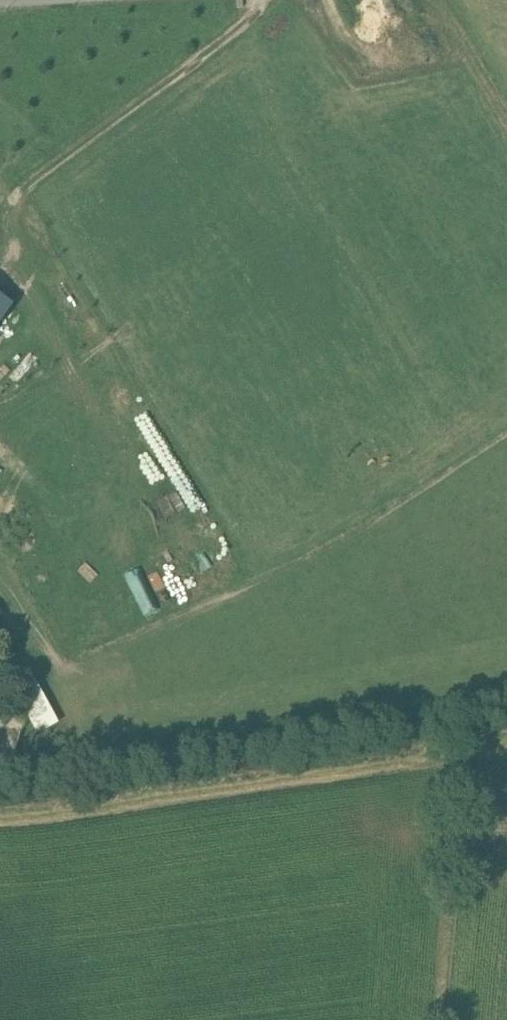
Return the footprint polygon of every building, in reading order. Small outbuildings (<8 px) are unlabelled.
[(13,303),(0,295),(0,323),(13,303)] [(148,621),(163,615),(144,572),(129,579),(148,621)] [(38,733),(59,723),(34,672),(13,682),(38,733)]
